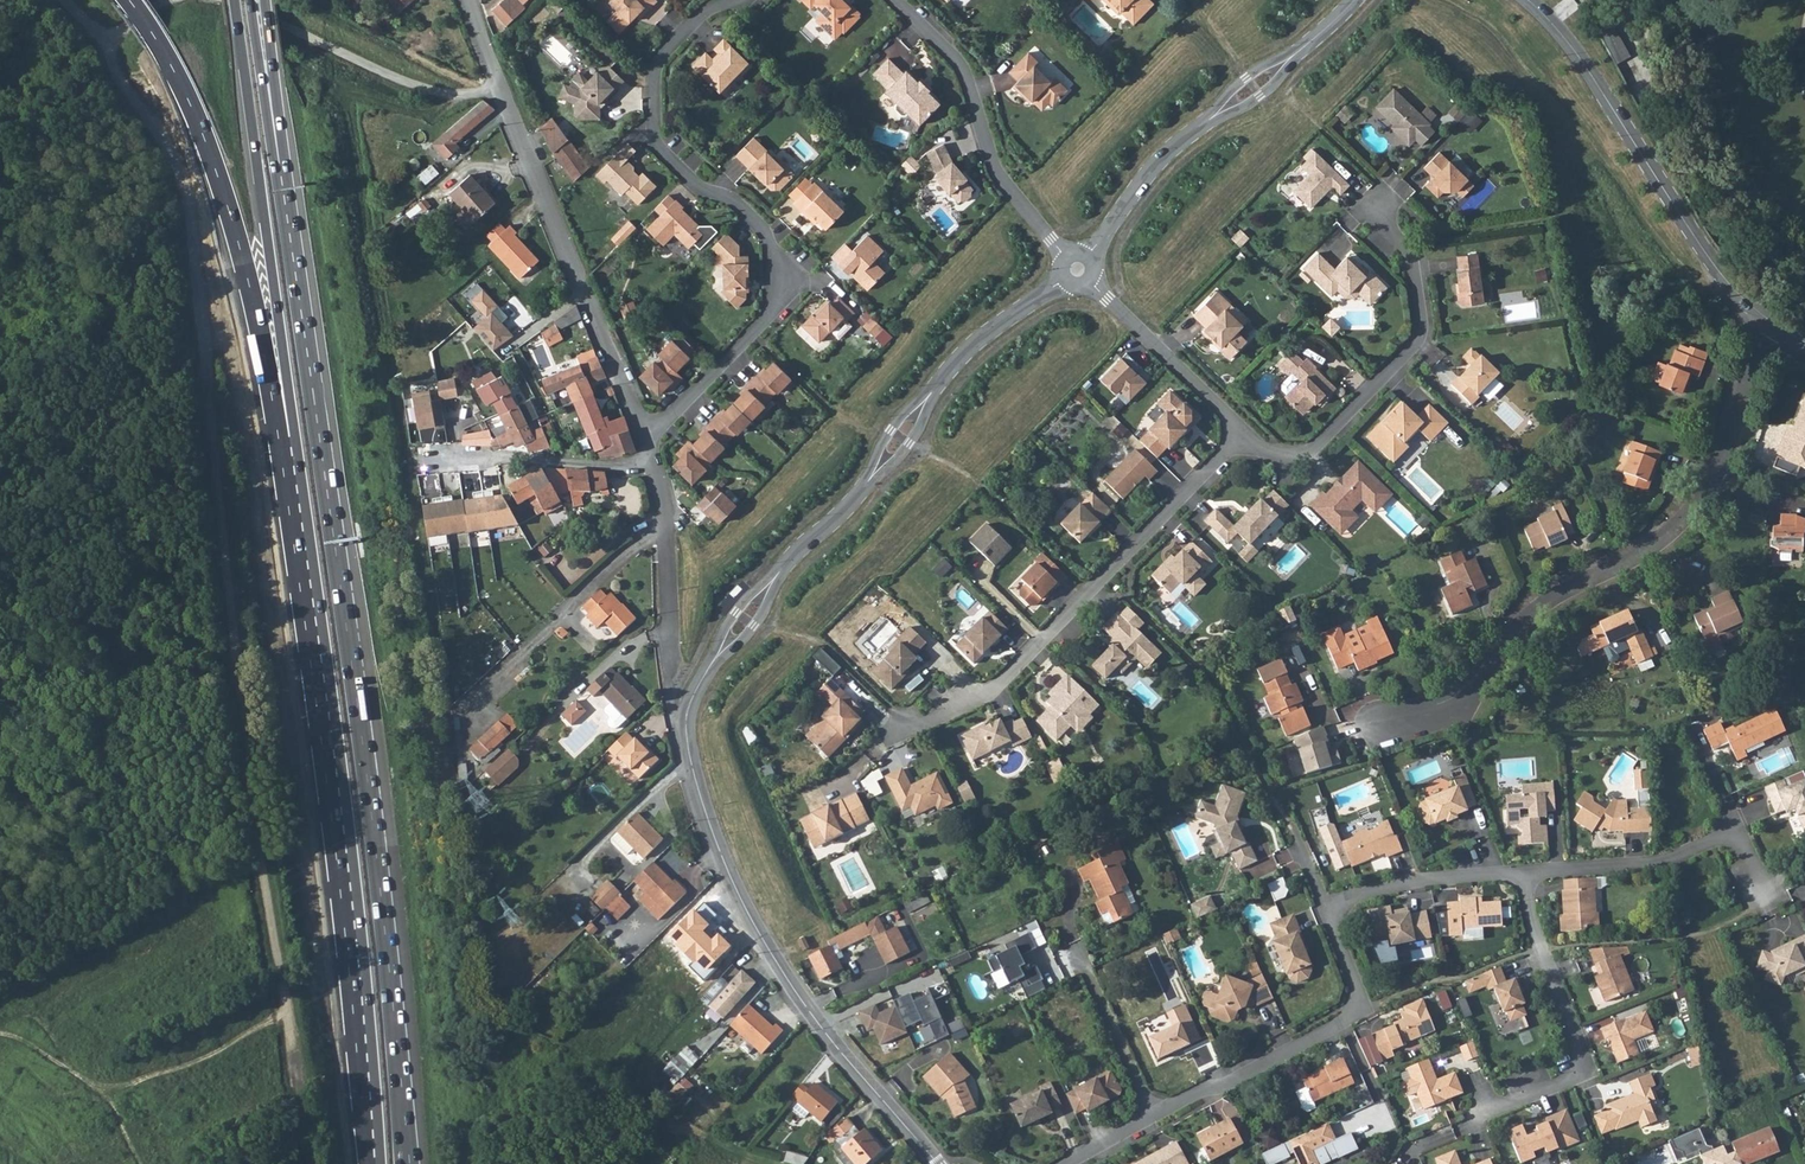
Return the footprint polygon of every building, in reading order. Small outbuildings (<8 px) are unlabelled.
[(402,13),(415,0),(388,0),(402,13)] [(493,9),(506,25),(527,7),(523,3),(526,0),(502,0),(493,9)] [(563,0),(554,0),(550,4),(558,12),(567,4),(563,0)] [(619,32),(643,7),(646,11),(656,1),(655,0),(612,0),(610,2),(618,10),(608,20),(619,32)] [(810,7),(814,3),(824,12),(816,20),(834,38),(842,30),(843,31),(858,16),(857,14),(857,11),(852,7),(849,7),(842,0),(802,0),(810,7)] [(1117,14),(1120,11),(1133,24),(1153,3),(1150,0),(1103,0),(1117,14)] [(1599,30),(1618,64),(1633,56),(1615,22),(1599,30)] [(713,49),(715,51),(725,40),(723,38),(713,49)] [(719,92),(725,92),(730,87),(730,81),(738,73),(741,76),(751,65),(725,40),(715,51),(720,55),(715,61),(705,52),(692,65),(719,92)] [(1038,61),(1028,52),(1009,72),(1018,81),(1013,87),(1022,95),(1024,93),(1035,104),(1042,96),(1049,102),(1052,106),(1067,90),(1054,77),(1050,81),(1034,66),(1038,61)] [(888,58),(872,74),(888,89),(885,91),(897,103),(895,105),(895,109),(901,115),(905,115),(907,113),(919,124),(940,103),(928,92),(929,90),(919,80),(918,82),(906,70),(903,73),(888,58)] [(606,99),(624,80),(610,66),(601,75),(597,71),(589,79),(581,71),(574,79),(571,87),(566,99),(574,102),(574,114),(578,118),(600,118),(600,105),(598,104),(604,97),(606,99)] [(559,96),(566,99),(571,87),(564,83),(559,96)] [(1394,89),(1380,103),(1387,109),(1383,113),(1394,124),(1404,133),(1401,137),(1409,145),(1415,138),(1428,125),(1429,124),(1394,89)] [(1042,96),(1035,104),(1041,110),(1049,102),(1042,96)] [(601,107),(607,101),(606,99),(604,97),(598,104),(600,105),(601,107)] [(483,99),(440,138),(449,148),(494,108),(483,99)] [(1451,111),(1459,118),(1470,107),(1462,100),(1451,111)] [(1387,109),(1380,103),(1376,107),(1383,113),(1387,109)] [(1404,133),(1394,124),(1391,127),(1401,137),(1404,133)] [(1428,125),(1415,138),(1422,144),(1434,131),(1428,125)] [(558,128),(545,140),(547,147),(575,182),(590,168),(568,140),(567,140),(558,128)] [(753,137),(735,155),(764,183),(768,183),(775,189),(779,189),(794,174),(777,158),(775,160),(766,151),(767,150),(753,137)] [(627,142),(595,175),(603,183),(606,180),(621,194),(624,191),(638,204),(656,186),(642,172),(639,176),(633,171),(633,167),(626,160),(635,150),(627,142)] [(943,143),(926,152),(937,174),(934,176),(949,194),(950,193),(958,202),(960,200),(964,200),(970,195),(971,191),(973,189),(960,174),(962,172),(952,161),(943,143)] [(1293,190),(1311,207),(1332,186),(1340,194),(1349,184),(1315,151),(1301,165),(1309,173),(1293,190)] [(1426,185),(1438,197),(1443,191),(1456,191),(1462,197),(1474,185),(1468,179),(1449,161),(1439,152),(1424,168),(1432,175),(1432,179),(1426,185)] [(435,162),(420,174),(427,183),(442,171),(435,162)] [(471,176),(450,194),(465,212),(459,218),(469,228),(495,204),(471,176)] [(814,182),(793,203),(809,219),(812,216),(825,229),(844,210),(814,182)] [(667,195),(640,223),(646,229),(674,201),(667,195)] [(682,208),(674,200),(674,201),(646,229),(662,244),(673,233),(682,242),(687,237),(694,243),(699,248),(716,230),(710,224),(698,225),(696,228),(686,218),(687,216),(680,209),(682,208)] [(618,246),(636,227),(628,220),(611,239),(618,246)] [(488,234),(494,241),(507,228),(500,222),(488,234)] [(494,241),(489,245),(520,278),(540,260),(516,234),(518,232),(511,224),(507,228),(494,241)] [(739,245),(726,233),(711,247),(718,254),(716,255),(722,260),(723,289),(720,292),(736,307),(746,298),(746,283),(748,283),(748,256),(739,256),(739,245)] [(852,250),(838,264),(848,273),(849,272),(868,289),(884,273),(872,261),(882,251),(866,235),(852,250)] [(694,243),(687,237),(682,242),(689,248),(694,243)] [(852,250),(844,243),(831,256),(838,264),(852,250)] [(1335,269),(1318,253),(1303,268),(1332,296),(1337,290),(1342,294),(1347,289),(1353,289),(1358,284),(1374,300),(1387,287),(1370,270),(1368,272),(1360,264),(1357,267),(1347,256),(1335,269)] [(1458,302),(1463,305),(1484,303),(1477,253),(1457,256),(1459,271),(1456,271),(1460,293),(1457,294),(1458,302)] [(1347,256),(1357,267),(1360,264),(1349,254),(1347,256)] [(1337,290),(1332,296),(1334,298),(1356,297),(1359,293),(1370,304),(1374,300),(1358,284),(1353,289),(1347,289),(1342,294),(1337,290)] [(1216,291),(1194,315),(1207,327),(1203,332),(1213,342),(1215,340),(1221,346),(1219,348),(1230,358),(1246,341),(1236,331),(1242,325),(1226,309),(1230,305),(1216,291)] [(854,312),(838,296),(830,304),(828,301),(814,316),(812,313),(801,325),(818,341),(843,316),(846,320),(854,312)] [(1699,303),(1692,296),(1687,301),(1694,308),(1699,303)] [(621,308),(626,319),(639,313),(635,303),(621,308)] [(577,305),(554,321),(555,325),(542,332),(548,347),(563,339),(559,331),(582,317),(577,305)] [(1230,305),(1226,309),(1242,325),(1246,320),(1230,305)] [(863,324),(876,336),(883,329),(871,317),(863,324)] [(1330,319),(1326,323),(1335,331),(1339,327),(1330,319)] [(1322,327),(1331,335),(1335,331),(1326,323),(1322,327)] [(690,359),(697,352),(682,337),(676,344),(672,340),(658,354),(661,357),(675,371),(688,358),(690,359)] [(1663,367),(1657,385),(1656,386),(1680,395),(1685,383),(1682,382),(1685,374),(1695,377),(1700,362),(1684,356),(1687,350),(1677,346),(1675,352),(1672,351),(1667,366),(1664,365),(1663,367)] [(1687,347),(1687,350),(1684,356),(1700,362),(1703,353),(1687,347)] [(1458,377),(1451,385),(1471,405),(1479,397),(1478,396),(1499,374),(1481,356),(1480,357),(1471,348),(1462,357),(1471,366),(1459,378),(1458,377)] [(595,349),(578,357),(581,363),(597,358),(598,357),(595,349)] [(1304,361),(1293,350),(1278,365),(1287,373),(1290,370),(1292,372),(1281,383),(1281,389),(1286,394),(1285,396),(1295,406),(1298,404),(1305,411),(1324,394),(1327,397),(1336,388),(1315,368),(1316,366),(1307,357),(1304,361)] [(675,371),(661,357),(655,364),(654,362),(640,376),(659,394),(670,382),(674,386),(682,378),(675,371)] [(1121,357),(1099,379),(1114,395),(1120,390),(1129,399),(1146,383),(1121,357)] [(597,358),(581,363),(590,382),(605,377),(597,358)] [(790,378),(773,362),(761,375),(759,373),(752,381),(769,398),(775,391),(776,393),(790,378)] [(581,363),(542,378),(549,395),(568,389),(590,382),(581,363)] [(1648,382),(1657,385),(1663,367),(1655,364),(1648,382)] [(491,371),(473,383),(486,403),(492,401),(499,413),(518,404),(516,403),(510,393),(511,392),(502,376),(497,378),(491,371)] [(452,376),(436,380),(439,398),(457,395),(452,376)] [(746,390),(733,403),(750,420),(764,405),(763,404),(769,398),(752,381),(744,388),(746,390)] [(590,382),(568,389),(573,400),(593,393),(590,382)] [(431,398),(429,389),(411,393),(416,427),(433,423),(435,428),(444,426),(439,398),(431,398)] [(1803,391),(1789,426),(1786,436),(1782,435),(1770,465),(1793,474),(1797,465),(1804,468),(1804,392),(1803,391)] [(1166,413),(1139,441),(1157,459),(1167,448),(1169,450),(1187,432),(1184,430),(1191,423),(1191,412),(1170,392),(1157,404),(1166,413)] [(593,393),(573,400),(574,402),(579,413),(595,449),(608,444),(609,448),(600,451),(602,457),(613,457),(636,451),(624,416),(606,423),(593,393)] [(574,402),(552,412),(557,423),(560,421),(579,413),(574,402)] [(1380,440),(1375,445),(1394,463),(1409,448),(1405,444),(1418,430),(1424,436),(1428,436),(1431,433),(1436,437),(1448,424),(1429,405),(1417,417),(1401,402),(1371,432),(1380,440)] [(750,420),(733,403),(720,416),(719,414),(711,422),(729,439),(735,433),(736,434),(750,420)] [(503,423),(488,429),(493,439),(527,423),(526,421),(518,404),(499,413),(503,423)] [(1298,404),(1295,406),(1303,414),(1305,411),(1298,404)] [(547,415),(538,418),(541,425),(550,447),(559,444),(547,415)] [(706,431),(693,444),(709,461),(710,461),(724,447),(723,445),(729,439),(711,422),(704,430),(706,431)] [(493,439),(490,444),(493,448),(497,448),(500,446),(500,444),(514,441),(517,446),(521,445),(523,449),(528,448),(529,451),(550,447),(541,425),(531,430),(527,423),(493,439)] [(463,434),(462,435),(462,444),(490,444),(493,439),(488,429),(463,434)] [(1380,440),(1371,432),(1366,437),(1375,445),(1380,440)] [(1436,437),(1431,433),(1428,436),(1424,436),(1430,442),(1436,437)] [(709,461),(693,444),(689,441),(681,449),(685,453),(674,464),(692,482),(705,468),(703,467),(709,461)] [(1629,453),(1621,473),(1647,484),(1652,471),(1649,469),(1655,452),(1629,442),(1625,452),(1629,453)] [(1149,480),(1157,471),(1135,449),(1104,481),(1123,499),(1145,476),(1149,480)] [(1322,492),(1310,505),(1333,528),(1341,520),(1347,527),(1357,517),(1350,511),(1361,499),(1368,506),(1385,489),(1357,462),(1325,495),(1322,492)] [(560,469),(546,470),(563,504),(571,502),(565,469),(560,469)] [(606,473),(565,469),(571,502),(574,508),(583,506),(579,493),(595,492),(597,497),(609,494),(606,473)] [(535,472),(508,487),(518,505),(530,499),(538,514),(561,503),(542,470),(535,472)] [(706,510),(719,522),(736,505),(721,491),(720,493),(714,486),(697,504),(704,511),(706,510)] [(1385,489),(1368,506),(1374,512),(1391,495),(1385,489)] [(1222,515),(1210,527),(1227,544),(1237,534),(1250,546),(1288,506),(1283,501),(1273,491),(1262,502),(1260,500),(1234,527),(1222,515)] [(517,526),(500,493),(461,499),(466,529),(467,533),(517,526)] [(1111,511),(1092,493),(1081,505),(1080,504),(1060,525),(1080,543),(1092,531),(1094,532),(1101,525),(1099,523),(1111,511)] [(466,529),(461,499),(420,504),(426,536),(466,529)] [(1534,521),(1521,527),(1531,550),(1545,543),(1546,547),(1563,539),(1562,536),(1570,532),(1557,503),(1549,507),(1550,510),(1534,518),(1534,521)] [(1767,547),(1776,550),(1776,554),(1789,555),(1789,551),(1794,551),(1794,553),(1800,553),(1801,539),(1804,527),(1804,521),(1793,517),(1793,516),(1778,515),(1777,528),(1771,528),(1770,533),(1767,533),(1767,547)] [(1341,520),(1333,528),(1340,534),(1347,527),(1341,520)] [(1011,548),(985,523),(968,541),(994,567),(1011,548)] [(1180,582),(1194,596),(1205,585),(1194,574),(1199,568),(1202,571),(1212,561),(1192,542),(1166,568),(1163,565),(1152,576),(1169,593),(1180,582)] [(1257,553),(1250,546),(1240,555),(1248,562),(1257,553)] [(1459,552),(1437,562),(1443,574),(1448,571),(1453,583),(1438,590),(1449,615),(1469,606),(1463,593),(1470,589),(1471,591),(1484,586),(1472,559),(1463,563),(1459,552)] [(1058,586),(1066,577),(1042,554),(1034,562),(1037,565),(1021,580),(1026,585),(1020,591),(1020,597),(1029,606),(1035,605),(1056,583),(1058,586)] [(600,590),(583,606),(589,614),(587,615),(598,627),(605,621),(618,637),(636,620),(622,605),(620,607),(609,596),(607,598),(600,590)] [(1716,637),(1714,634),(1739,623),(1726,592),(1709,599),(1713,609),(1707,612),(1705,610),(1692,615),(1703,642),(1716,637)] [(1276,611),(1287,623),(1296,619),(1291,609),(1290,606),(1276,611)] [(1128,608),(1121,616),(1136,630),(1143,623),(1129,609),(1128,608)] [(1637,631),(1627,610),(1589,627),(1593,635),(1582,640),(1577,648),(1581,657),(1602,647),(1609,661),(1612,662),(1617,660),(1618,657),(1630,651),(1636,665),(1652,657),(1640,630),(1637,631)] [(975,626),(979,629),(993,615),(989,611),(975,626)] [(1121,616),(1118,613),(1104,628),(1117,641),(1093,667),(1105,679),(1116,667),(1125,659),(1130,664),(1136,658),(1147,668),(1160,654),(1136,630),(1121,616)] [(955,646),(974,664),(1007,629),(993,615),(979,629),(975,626),(955,646)] [(1365,621),(1367,625),(1379,620),(1377,616),(1365,621)] [(1323,635),(1337,668),(1354,661),(1358,669),(1371,664),(1369,659),(1373,657),(1375,660),(1392,652),(1379,620),(1367,625),(1343,636),(1338,637),(1335,630),(1323,635)] [(1323,635),(1335,630),(1338,637),(1343,636),(1339,626),(1322,633),(1323,635)] [(881,680),(891,689),(903,677),(900,675),(916,659),(913,656),(926,643),(909,627),(887,649),(890,653),(877,666),(886,675),(881,680)] [(841,668),(821,648),(813,656),(833,676),(841,668)] [(1125,659),(1116,667),(1122,673),(1130,664),(1125,659)] [(881,680),(886,675),(877,666),(872,671),(881,680)] [(644,704),(631,690),(634,688),(619,673),(618,675),(611,668),(588,690),(594,697),(601,692),(611,703),(605,708),(605,713),(610,717),(606,722),(615,732),(644,704)] [(1276,692),(1270,695),(1265,697),(1274,715),(1282,711),(1284,717),(1280,719),(1289,737),(1312,726),(1304,708),(1299,710),(1297,704),(1304,701),(1296,684),(1293,685),(1287,674),(1271,681),(1276,692)] [(1045,712),(1036,721),(1056,741),(1070,726),(1075,721),(1077,721),(1081,725),(1086,725),(1090,720),(1090,716),(1089,715),(1099,706),(1068,676),(1059,686),(1057,684),(1048,694),(1051,697),(1046,702),(1052,708),(1047,713),(1045,712)] [(829,680),(818,691),(834,706),(823,718),(826,721),(831,726),(813,744),(827,757),(845,739),(843,737),(850,730),(852,732),(862,722),(856,716),(861,711),(829,680)] [(575,700),(561,714),(571,726),(585,711),(575,700)] [(1703,730),(1712,750),(1728,743),(1736,760),(1746,756),(1743,750),(1785,731),(1775,710),(1734,729),(1733,727),(1723,731),(1719,723),(1703,730)] [(507,714),(469,748),(480,760),(519,725),(507,714)] [(1023,742),(1014,723),(1012,719),(1002,725),(1000,720),(977,731),(973,730),(966,733),(965,737),(961,739),(972,761),(1010,742),(1013,747),(1023,742)] [(1031,738),(1022,719),(1014,723),(1023,742),(1031,738)] [(808,739),(813,744),(831,726),(826,721),(808,739)] [(1081,725),(1077,721),(1075,721),(1070,726),(1078,734),(1086,725),(1081,725)] [(1323,727),(1293,739),(1304,774),(1341,764),(1337,748),(1329,749),(1323,727)] [(651,751),(638,737),(636,739),(629,731),(610,749),(617,757),(619,755),(641,778),(662,758),(654,749),(651,751)] [(508,748),(484,770),(498,785),(517,766),(518,764),(518,761),(518,759),(508,748)] [(1044,763),(1049,774),(1061,769),(1055,757),(1044,763)] [(901,769),(885,777),(889,785),(905,777),(901,769)] [(1061,769),(1049,774),(1051,777),(1062,771),(1061,769)] [(1648,790),(1647,770),(1633,771),(1635,791),(1648,790)] [(905,777),(889,785),(902,810),(911,806),(915,814),(935,804),(938,810),(951,803),(936,774),(910,787),(905,777)] [(1465,809),(1475,805),(1462,775),(1452,779),(1456,788),(1425,800),(1425,801),(1420,804),(1417,811),(1421,821),(1428,824),(1434,822),(1434,823),(1466,811),(1465,809)] [(1763,788),(1774,814),(1787,809),(1789,806),(1793,808),(1801,827),(1804,829),(1804,780),(1786,788),(1782,780),(1763,788)] [(956,786),(963,800),(973,796),(966,781),(956,786)] [(1505,810),(1507,826),(1518,825),(1518,829),(1522,829),(1523,844),(1547,843),(1546,826),(1539,826),(1538,812),(1555,811),(1553,783),(1521,785),(1522,795),(1511,796),(1512,809),(1505,810)] [(1236,823),(1246,794),(1223,786),(1215,807),(1201,802),(1195,819),(1214,825),(1217,831),(1214,833),(1219,844),(1224,855),(1231,852),(1239,870),(1257,862),(1249,843),(1246,845),(1236,823)] [(1639,832),(1651,831),(1649,803),(1637,803),(1638,808),(1627,809),(1626,800),(1617,800),(1614,799),(1608,812),(1596,804),(1595,799),(1584,792),(1575,804),(1581,808),(1573,820),(1592,832),(1597,824),(1608,831),(1623,830),(1623,829),(1627,829),(1628,833),(1639,832)] [(810,814),(799,820),(810,842),(821,836),(824,843),(825,843),(829,841),(832,843),(834,843),(835,843),(837,842),(838,840),(838,837),(842,835),(842,834),(854,828),(869,820),(855,793),(840,800),(840,799),(828,805),(810,814)] [(963,800),(965,804),(975,799),(973,796),(963,800)] [(662,838),(637,811),(618,830),(643,856),(662,838)] [(1386,857),(1402,851),(1395,835),(1393,836),(1387,820),(1378,823),(1377,827),(1368,831),(1364,829),(1354,833),(1353,837),(1341,842),(1350,865),(1351,866),(1384,853),(1386,857)] [(1350,865),(1341,842),(1335,826),(1329,824),(1317,828),(1335,871),(1350,865)] [(821,836),(810,842),(813,848),(824,843),(821,836)] [(1118,844),(1097,854),(1100,860),(1105,870),(1119,864),(1126,861),(1118,844)] [(1224,855),(1219,844),(1211,848),(1216,859),(1224,855)] [(1100,860),(1092,864),(1078,871),(1084,883),(1089,881),(1097,896),(1098,895),(1102,902),(1096,904),(1099,909),(1124,895),(1121,889),(1129,885),(1119,864),(1105,870),(1100,860)] [(653,861),(633,879),(644,890),(664,910),(684,890),(677,882),(675,884),(653,861)] [(1611,885),(1610,877),(1593,878),(1594,888),(1600,888),(1605,885),(1611,885)] [(1593,878),(1561,880),(1562,890),(1560,891),(1562,919),(1558,919),(1559,931),(1582,930),(1586,926),(1596,925),(1595,912),(1588,912),(1587,899),(1592,899),(1591,889),(1594,889),(1594,888),(1593,878)] [(1288,891),(1282,879),(1267,886),(1275,902),(1286,897),(1288,891)] [(591,898),(603,909),(606,907),(619,894),(620,892),(609,881),(591,898)] [(664,910),(644,890),(637,897),(657,917),(664,910)] [(619,894),(606,907),(618,918),(630,905),(619,894)] [(1124,895),(1099,909),(1102,916),(1110,913),(1116,924),(1133,915),(1124,895)] [(1207,898),(1191,906),(1197,919),(1213,911),(1207,898)] [(1460,902),(1447,903),(1447,904),(1450,936),(1463,935),(1462,929),(1502,925),(1501,901),(1476,903),(1476,898),(1459,899),(1460,902)] [(1447,904),(1433,905),(1440,936),(1450,936),(1447,904)] [(1431,938),(1426,913),(1408,917),(1407,910),(1390,914),(1391,916),(1386,917),(1384,909),(1374,912),(1376,922),(1370,923),(1374,942),(1390,939),(1391,946),(1431,938)] [(831,946),(810,956),(821,977),(842,967),(834,951),(870,933),(886,964),(910,952),(897,926),(886,931),(878,915),(836,936),(828,940),(831,946)] [(1292,916),(1270,925),(1277,942),(1273,943),(1286,975),(1287,974),(1289,980),(1297,983),(1307,978),(1310,971),(1308,966),(1309,965),(1301,946),(1304,945),(1292,916)] [(1180,939),(1175,929),(1162,935),(1166,945),(1180,939)] [(1024,978),(1028,988),(1043,982),(1037,967),(1022,974),(1020,969),(1025,966),(1021,957),(1037,950),(1030,934),(1005,946),(1007,949),(995,956),(1001,968),(991,975),(997,989),(1009,985),(1024,978)] [(798,939),(803,949),(809,946),(804,936),(798,939)] [(1781,947),(1783,951),(1773,955),(1762,952),(1757,967),(1768,971),(1765,979),(1780,985),(1783,977),(1794,971),(1804,967),(1804,969),(1804,936),(1781,947)] [(1626,947),(1616,948),(1592,950),(1600,974),(1597,975),(1594,976),(1605,1002),(1633,991),(1620,957),(1629,954),(1626,947)] [(1597,975),(1600,974),(1592,950),(1589,950),(1597,975)] [(1482,974),(1464,981),(1469,993),(1486,986),(1488,990),(1493,988),(1503,1013),(1505,1012),(1508,1019),(1512,1021),(1524,1016),(1525,1013),(1522,1005),(1524,1004),(1518,989),(1521,988),(1517,978),(1506,982),(1500,967),(1482,974)] [(1796,975),(1804,971),(1804,969),(1804,967),(1794,971),(1796,975)] [(708,1006),(722,1019),(754,983),(741,969),(727,983),(708,1006)] [(1272,997),(1262,976),(1244,984),(1224,977),(1220,987),(1222,988),(1219,995),(1215,994),(1209,1010),(1212,1016),(1227,1021),(1233,1018),(1236,1009),(1243,1006),(1246,1007),(1255,1003),(1255,1005),(1272,997)] [(1209,1010),(1215,994),(1205,990),(1201,1000),(1203,1008),(1209,1010)] [(891,998),(893,1005),(903,1028),(919,1021),(922,1026),(927,1024),(935,1041),(948,1034),(929,993),(913,1001),(909,993),(891,998)] [(1434,1031),(1422,1000),(1403,1007),(1406,1014),(1401,1017),(1402,1020),(1393,1023),(1394,1026),(1371,1035),(1372,1036),(1381,1059),(1382,1061),(1394,1056),(1392,1051),(1403,1046),(1402,1044),(1434,1031)] [(903,1028),(893,1005),(878,1012),(874,1003),(857,1011),(866,1032),(872,1030),(879,1046),(906,1033),(903,1028)] [(1158,1059),(1200,1039),(1184,1005),(1172,1010),(1178,1024),(1171,1027),(1148,1038),(1158,1059)] [(736,1020),(730,1027),(761,1056),(782,1033),(774,1027),(772,1029),(761,1020),(759,1021),(746,1009),(736,1020)] [(1165,1013),(1171,1027),(1178,1024),(1172,1010),(1165,1013)] [(1624,1019),(1600,1029),(1604,1039),(1607,1038),(1617,1063),(1638,1055),(1632,1040),(1653,1032),(1645,1012),(1624,1020),(1624,1019)] [(951,1032),(965,1027),(962,1020),(948,1025),(951,1032)] [(1372,1036),(1358,1042),(1368,1065),(1381,1059),(1372,1036)] [(1478,1056),(1472,1042),(1459,1047),(1464,1060),(1466,1061),(1478,1056)] [(687,1045),(664,1069),(678,1082),(700,1058),(687,1045)] [(1692,1054),(1694,1065),(1703,1064),(1701,1053),(1692,1054)] [(939,1062),(922,1077),(939,1096),(942,1094),(946,1098),(945,1098),(955,1118),(972,1110),(965,1093),(965,1088),(959,1075),(964,1071),(950,1055),(941,1064),(939,1062)] [(1324,1070),(1301,1080),(1305,1089),(1295,1093),(1302,1109),(1306,1111),(1314,1108),(1311,1102),(1353,1084),(1342,1059),(1322,1067),(1324,1070)] [(1436,1081),(1427,1060),(1407,1068),(1424,1110),(1444,1101),(1444,1100),(1461,1093),(1454,1074),(1436,1081)] [(1107,1073),(1066,1095),(1074,1114),(1085,1109),(1087,1112),(1119,1095),(1120,1091),(1111,1074),(1107,1073)] [(1594,1116),(1601,1135),(1615,1129),(1615,1130),(1638,1121),(1641,1128),(1656,1122),(1650,1106),(1656,1103),(1650,1088),(1655,1086),(1650,1074),(1629,1083),(1634,1094),(1605,1106),(1607,1111),(1594,1116)] [(1010,1105),(1020,1128),(1051,1113),(1051,1112),(1061,1107),(1050,1082),(1039,1087),(1040,1091),(1010,1105)] [(801,1084),(791,1097),(822,1122),(837,1103),(813,1084),(808,1090),(801,1084)] [(1507,1131),(1520,1163),(1535,1157),(1532,1152),(1543,1147),(1546,1153),(1557,1148),(1558,1150),(1570,1145),(1569,1143),(1577,1140),(1566,1110),(1545,1119),(1547,1123),(1535,1127),(1537,1132),(1526,1137),(1522,1126),(1507,1131)] [(851,1161),(853,1163),(866,1163),(882,1151),(864,1130),(859,1133),(847,1117),(829,1132),(851,1161)] [(1228,1119),(1196,1135),(1210,1160),(1241,1144),(1228,1119)] [(1288,1157),(1287,1155),(1293,1152),(1299,1163),(1322,1163),(1329,1161),(1328,1158),(1336,1155),(1337,1158),(1357,1149),(1350,1132),(1333,1140),(1325,1123),(1258,1153),(1264,1163),(1272,1163),(1288,1157)] [(1259,1132),(1256,1138),(1260,1146),(1266,1147),(1271,1145),(1267,1135),(1273,1132),(1270,1126),(1259,1132)] [(1699,1127),(1695,1129),(1671,1140),(1675,1149),(1682,1152),(1684,1158),(1698,1153),(1703,1163),(1739,1163),(1736,1157),(1734,1152),(1726,1155),(1722,1145),(1713,1150),(1711,1145),(1709,1145),(1706,1144),(1699,1127)] [(1734,1152),(1736,1157),(1773,1142),(1766,1127),(1731,1143),(1734,1152)] [(1131,1163),(1188,1163),(1175,1140),(1131,1163)] [(1736,1157),(1739,1163),(1746,1163),(1776,1150),(1773,1142),(1736,1157)] [(1437,1163),(1460,1163),(1455,1151),(1435,1159),(1437,1163)] [(801,1163),(805,1163),(807,1157),(788,1152),(786,1160),(801,1163)]
